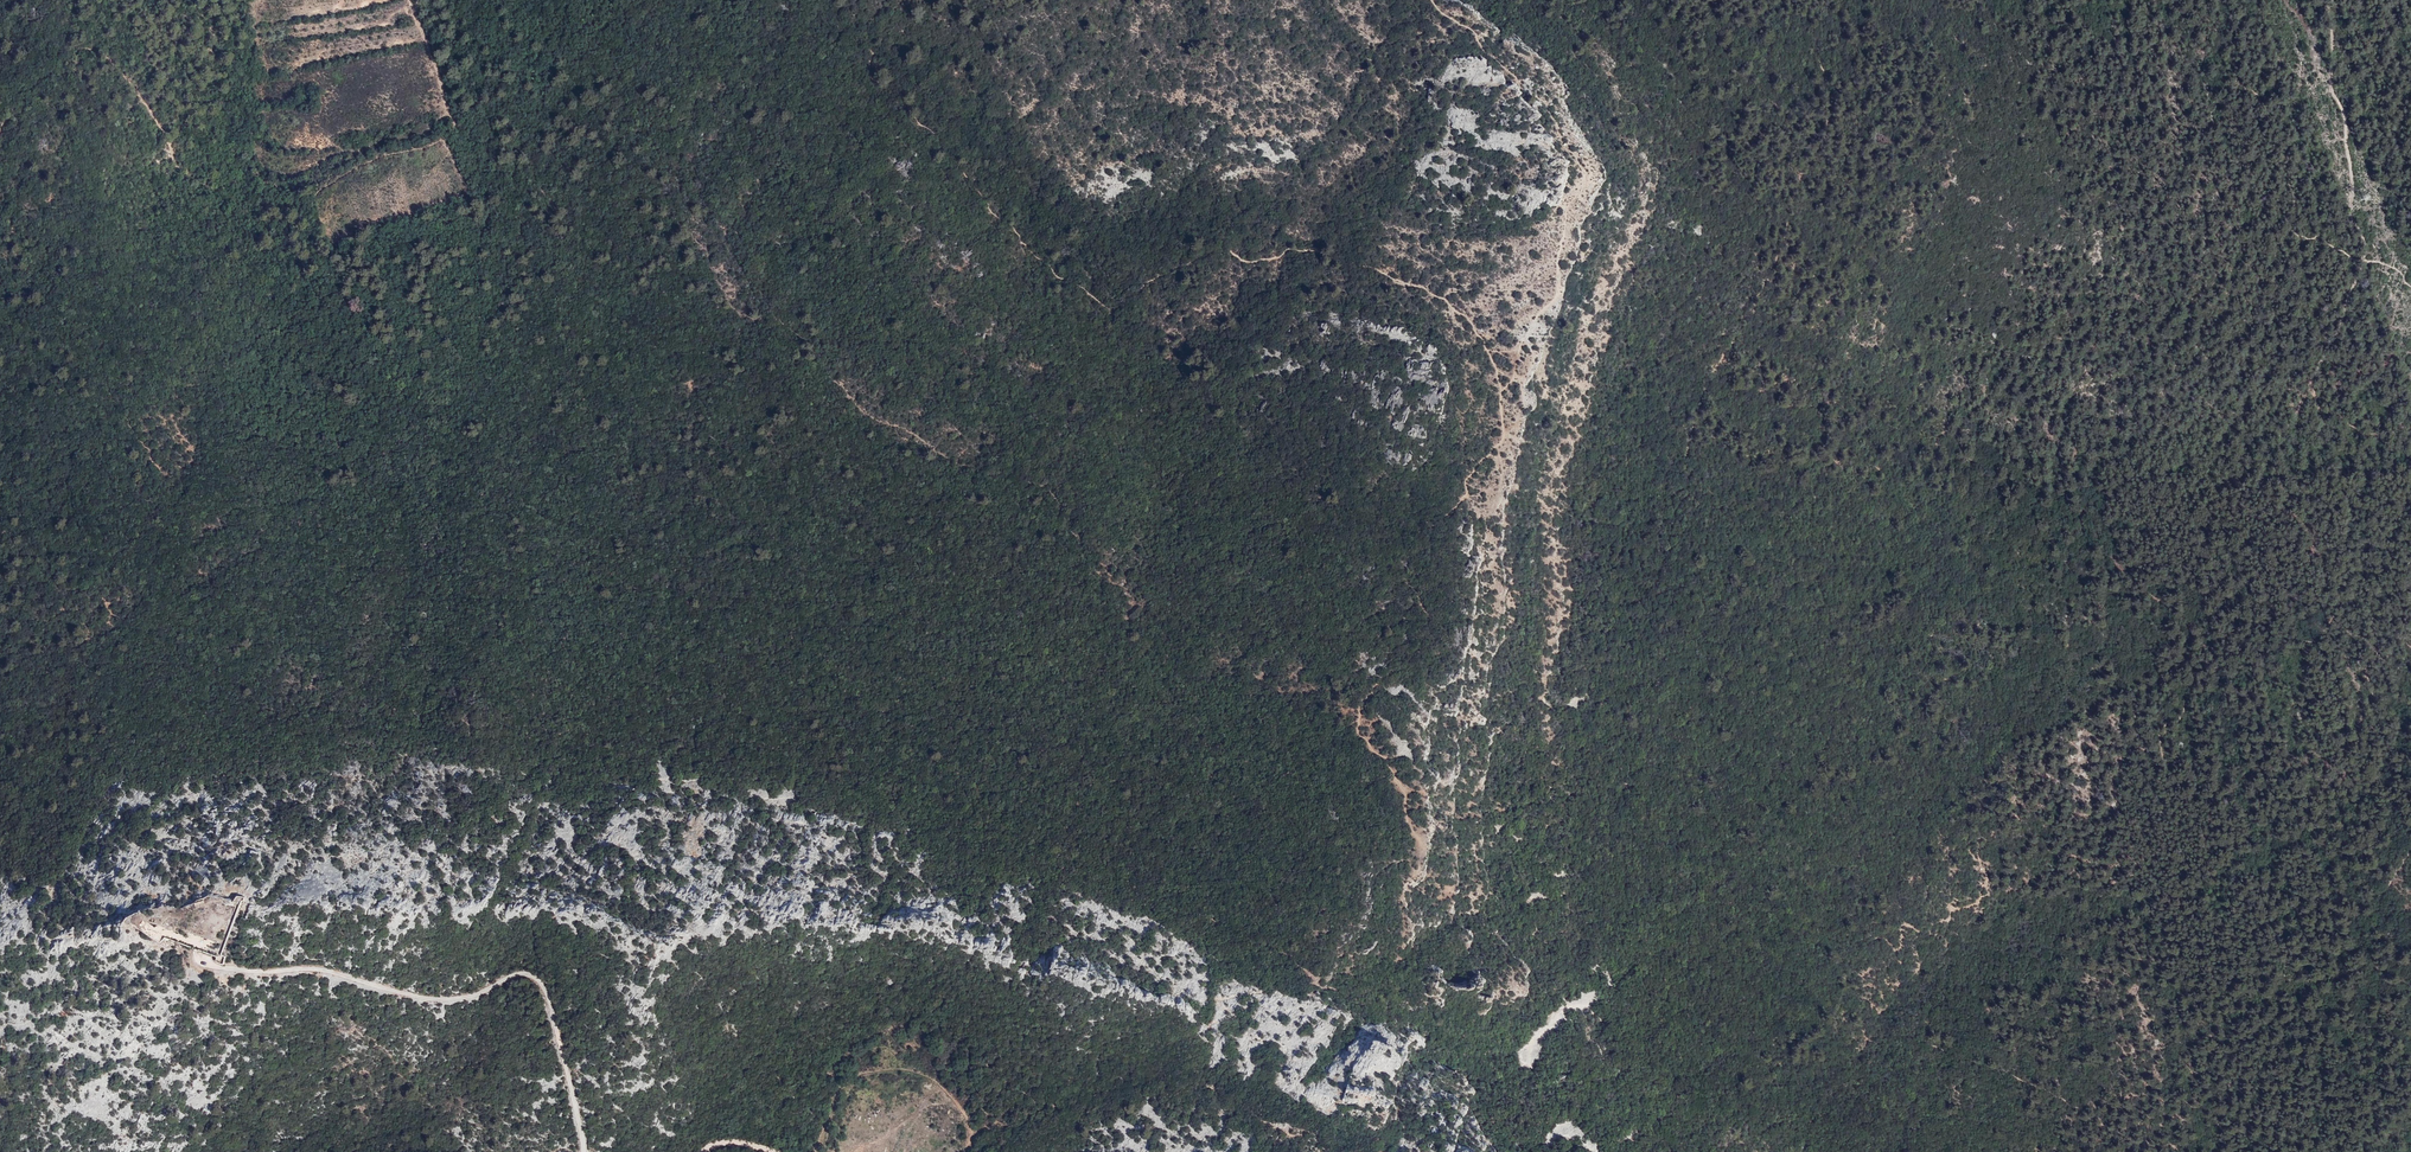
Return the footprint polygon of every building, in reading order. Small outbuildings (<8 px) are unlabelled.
[(164,938),(216,957),(216,962),(222,965),(225,958),(220,955),(243,899),(235,897),(232,902),(221,899),(206,904),(203,899),(181,908),(158,905),(155,910),(144,909),(123,921),(126,925),(132,925),(159,943),(164,938)]
